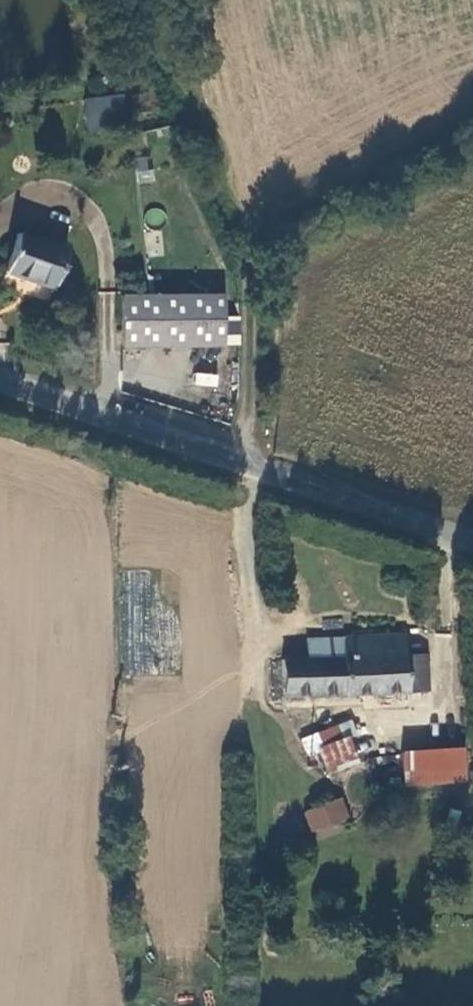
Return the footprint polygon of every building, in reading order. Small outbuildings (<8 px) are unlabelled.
[(113,94),(112,80),(87,81),(88,96),(113,94)] [(107,133),(102,101),(62,107),(67,139),(107,133)] [(134,157),(137,183),(152,181),(149,155),(134,157)] [(68,252),(19,235),(7,271),(56,288),(68,252)] [(182,286),(156,288),(156,301),(182,301),(182,286)] [(120,349),(222,346),(220,299),(182,301),(156,301),(119,302),(120,349)] [(217,387),(218,374),(194,372),(193,385),(217,387)] [(276,628),(284,628),(284,609),(275,609),(276,628)] [(429,684),(427,649),(406,649),(404,627),(305,634),(306,657),(289,658),(281,659),(285,694),(429,684)] [(288,636),(289,658),(306,657),(305,634),(288,636)] [(320,748),(350,735),(344,721),(301,740),(308,753),(320,748)] [(360,757),(350,735),(320,748),(331,771),(360,757)] [(462,742),(388,749),(391,778),(462,774),(462,742)] [(315,827),(348,810),(339,794),(307,810),(315,827)]
